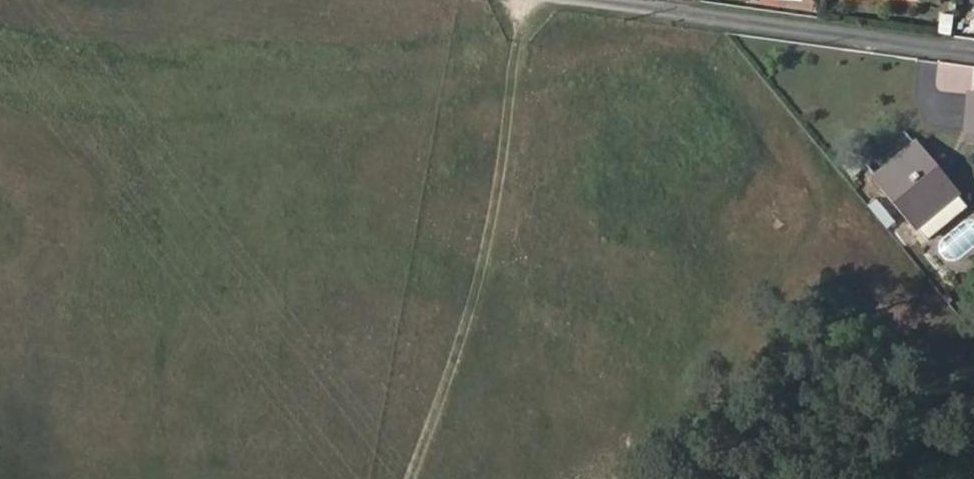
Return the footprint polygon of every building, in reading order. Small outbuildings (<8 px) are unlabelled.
[(919,145),(878,180),(920,230),(961,197),(919,145)] [(878,199),(869,206),(887,228),(896,220),(878,199)]
